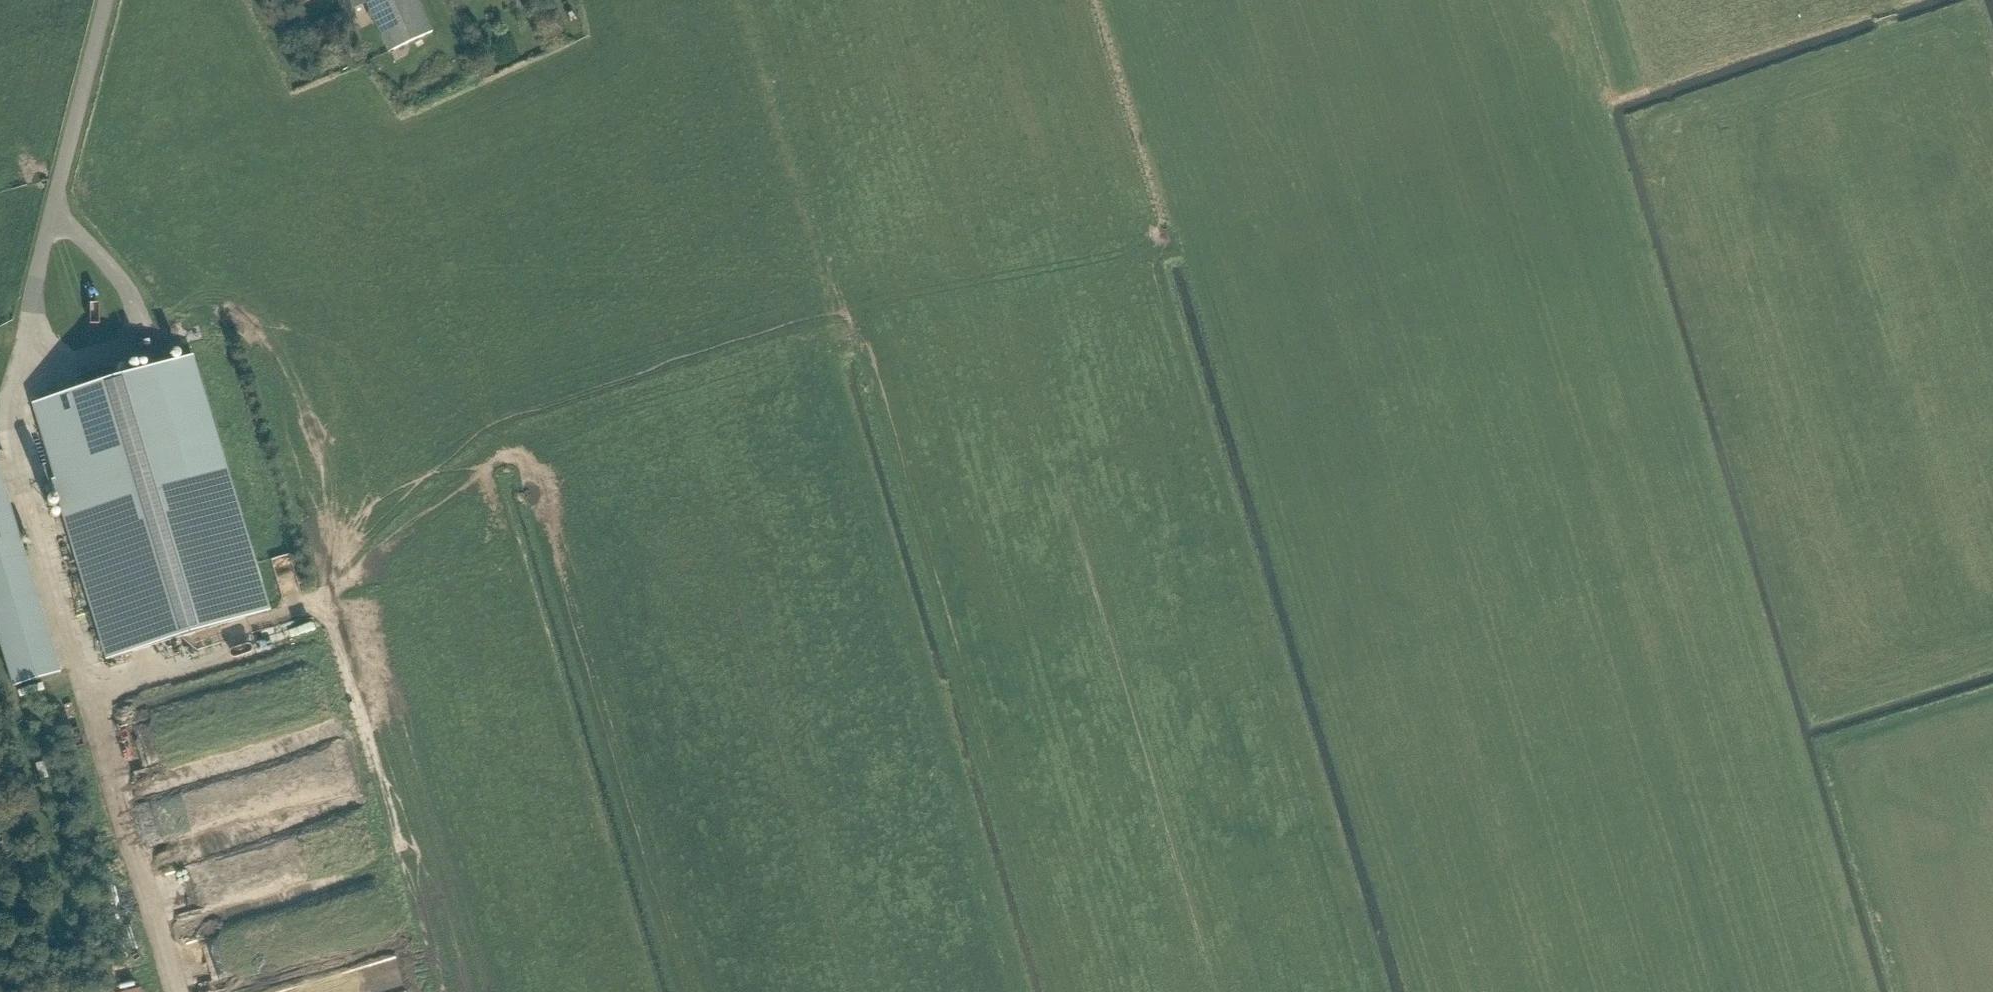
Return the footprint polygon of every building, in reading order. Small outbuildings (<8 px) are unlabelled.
[(297,9),(313,1),(315,0),(293,0),(297,9)] [(387,53),(432,32),(417,0),(362,0),(387,53)] [(83,390),(33,405),(109,658),(266,611),(190,357),(118,379),(113,366),(79,376),(83,390)] [(21,546),(0,476),(0,552),(21,546)] [(21,546),(0,552),(0,646),(13,688),(59,675),(21,546)]
